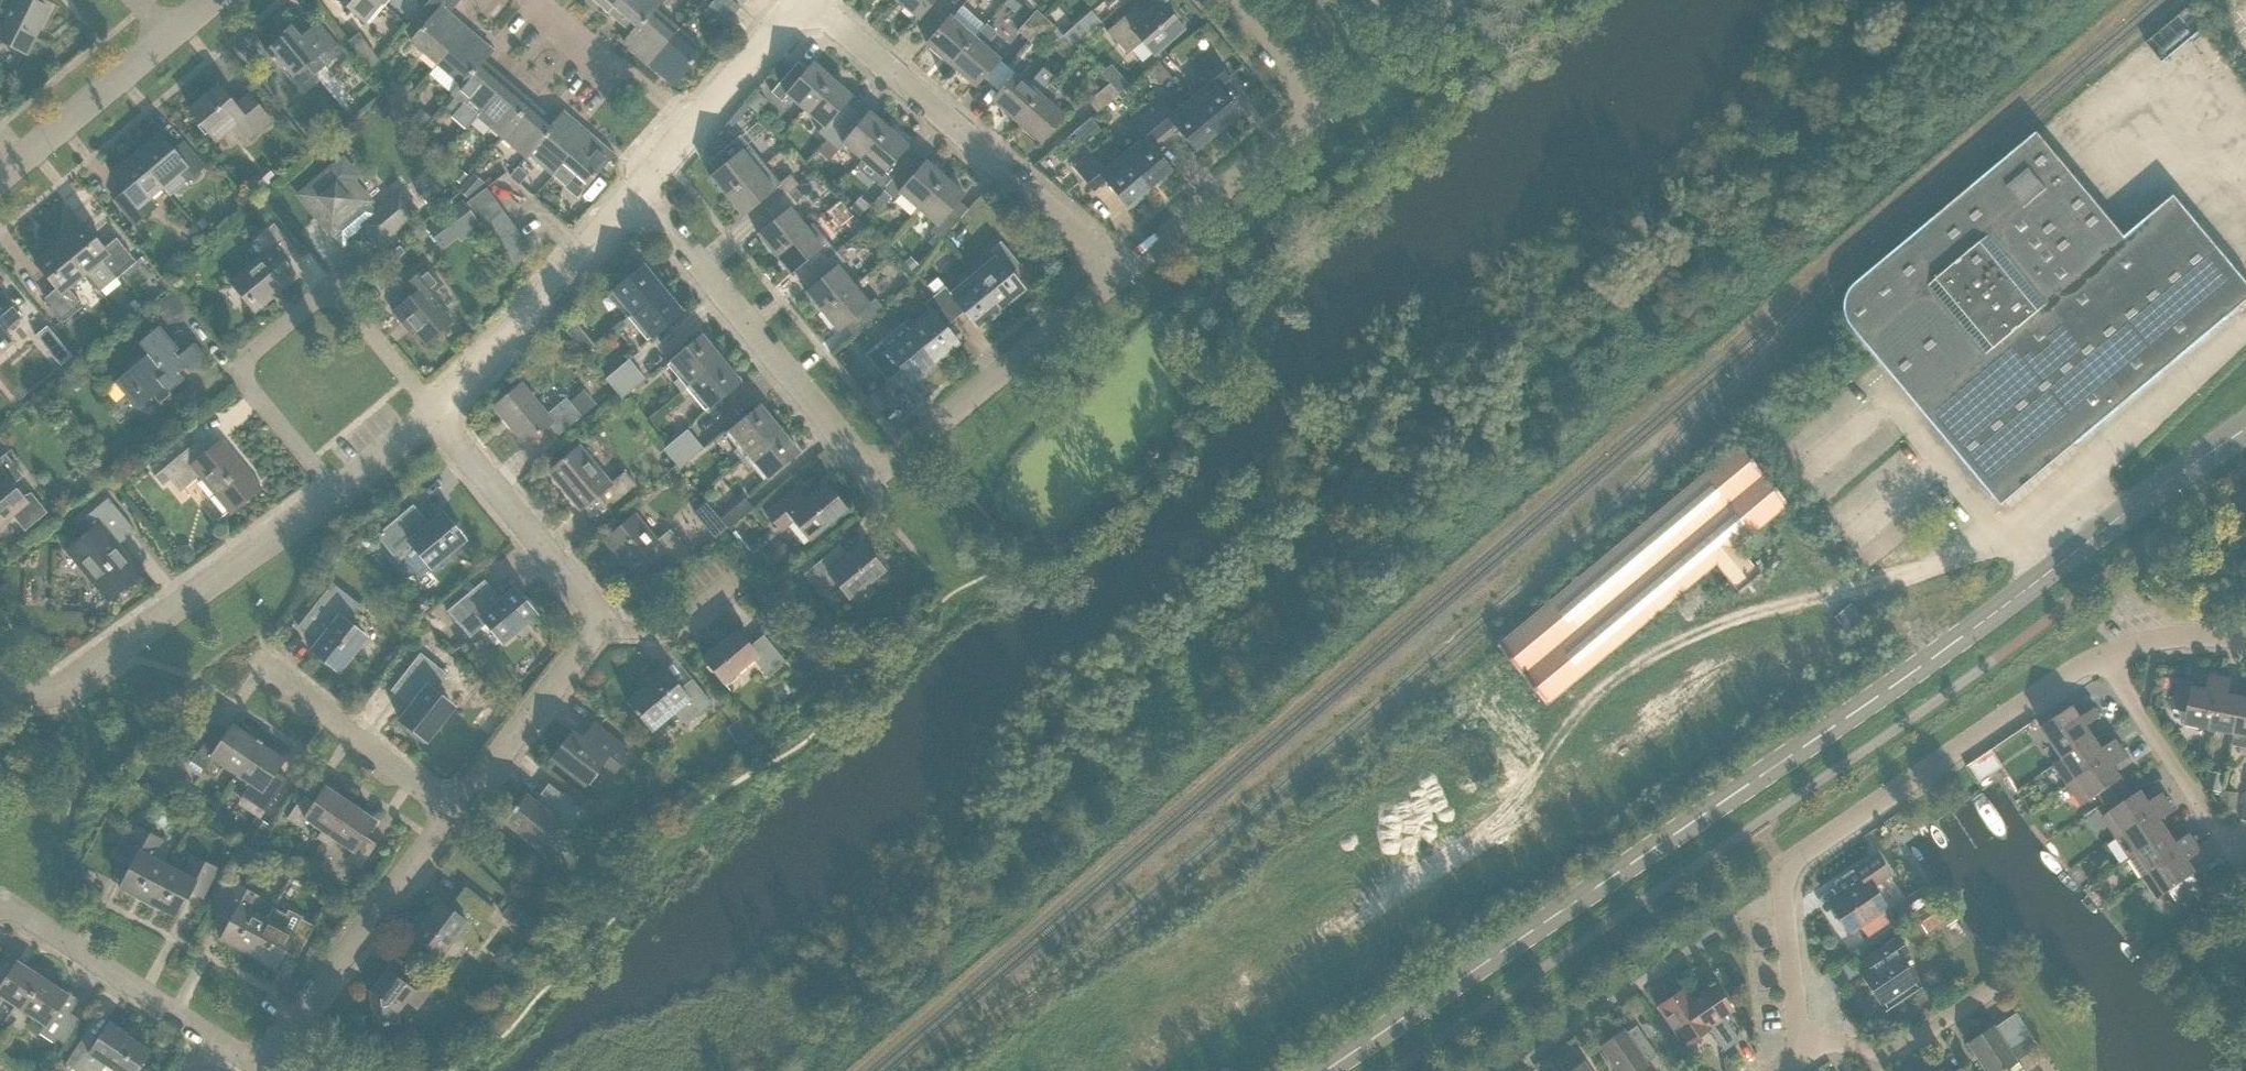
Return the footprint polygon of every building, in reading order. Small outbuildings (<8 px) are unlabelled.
[(14,0),(0,0),(0,40),(26,53),(48,9),(29,0),(16,0),(15,1),(14,0)] [(381,3),(377,0),(340,0),(365,22),(381,3)] [(459,2),(457,0),(431,0),(425,7),(434,16),(412,42),(438,64),(467,29),(449,14),(459,2)] [(619,0),(595,0),(609,12),(619,0)] [(655,9),(663,0),(619,0),(609,12),(632,32),(633,33),(654,9),(655,9)] [(713,1),(731,17),(740,7),(732,0),(714,0),(713,1)] [(917,18),(933,0),(896,0),(917,18)] [(1023,0),(1007,0),(1004,3),(1015,12),(1025,1),(1023,0)] [(723,27),(731,17),(713,1),(704,11),(723,27)] [(1183,29),(1160,3),(1136,24),(1127,13),(1107,31),(1126,54),(1141,41),(1153,55),(1183,29)] [(2205,29),(2191,11),(2188,7),(2145,41),(2162,63),(2201,32),(2205,29)] [(678,29),(655,9),(654,9),(633,33),(632,32),(624,42),(648,64),(678,29)] [(1028,40),(1047,20),(1036,10),(1018,31),(1028,40)] [(1073,46),(1100,22),(1091,11),(1064,35),(1073,46)] [(951,65),(974,38),(951,17),(927,45),(951,65)] [(1047,20),(1028,40),(1038,50),(1057,29),(1047,20)] [(342,52),(318,22),(300,37),(290,26),(277,37),(279,39),(265,51),(280,68),(283,65),(294,78),(316,59),(324,68),(342,52)] [(974,38),(951,65),(974,86),(998,58),(985,47),(997,34),(986,24),(974,38)] [(483,60),(483,61),(492,51),(467,29),(438,64),(462,85),(483,60)] [(678,29),(648,64),(673,85),(703,50),(678,29)] [(369,69),(378,59),(359,33),(348,40),(369,69)] [(1073,46),(1064,35),(1052,45),(1051,47),(1066,60),(1077,51),(1073,46)] [(1189,99),(1217,133),(1240,114),(1217,87),(1229,77),(1209,53),(1193,67),(1207,84),(1189,99)] [(507,81),(483,61),(483,60),(462,85),(444,106),(453,114),(451,116),(466,130),(478,116),(507,81)] [(805,110),(832,79),(813,63),(807,70),(798,62),(771,92),(781,101),(787,95),(805,110)] [(1016,122),(1049,84),(1049,83),(1054,77),(1042,67),(1028,84),(1016,74),(993,102),(1016,122)] [(1109,83),(1119,94),(1127,87),(1118,76),(1109,83)] [(828,142),(854,111),(845,103),(851,96),(832,79),(805,110),(823,126),(818,133),(828,142)] [(502,136),(531,102),(507,81),(478,116),(502,136)] [(1097,113),(1119,94),(1109,83),(1087,102),(1097,113)] [(1049,84),(1016,122),(1040,142),(1063,115),(1050,103),(1059,92),(1049,84)] [(236,107),(218,86),(190,110),(215,141),(233,126),(244,140),(269,119),(249,96),(236,107)] [(757,92),(747,104),(757,112),(767,100),(757,92)] [(1217,133),(1189,99),(1172,113),(1158,96),(1141,110),(1161,133),(1172,123),(1195,151),(1217,133)] [(555,123),(555,122),(531,102),(502,136),(526,158),(535,148),(534,147),(555,123)] [(1149,143),(1161,133),(1141,110),(1125,124),(1139,140),(1121,155),(1149,189),(1172,170),(1149,143)] [(862,159),(889,128),(870,112),(864,119),(854,111),(828,142),(838,150),(844,144),(862,159)] [(558,168),(588,134),(563,112),(555,122),(555,123),(534,147),(535,148),(558,168)] [(884,191),(911,160),(901,152),(908,145),(889,128),(862,159),(880,175),(874,182),(884,191)] [(2037,132),(1854,284),(1852,286),(1850,289),(1849,291),(1847,294),(1847,296),(1846,298),(1846,300),(1845,302),(1845,304),(1845,307),(1845,310),(1845,312),(1846,314),(1846,316),(1847,318),(1848,321),(1850,323),(1852,326),(2002,505),(2077,444),(2245,302),(2245,280),(2175,195),(2125,237),(2037,132)] [(588,134),(558,168),(583,189),(613,155),(588,134)] [(135,155),(162,187),(175,176),(182,185),(203,167),(183,143),(172,151),(159,135),(135,155)] [(726,196),(758,170),(743,152),(749,146),(741,136),(709,161),(717,171),(710,177),(726,196)] [(1149,189),(1121,155),(1104,169),(1090,152),(1073,166),(1092,189),(1104,179),(1127,207),(1149,189)] [(149,199),(162,187),(135,155),(112,175),(125,191),(114,200),(135,224),(156,207),(149,199)] [(918,208),(945,177),(926,161),(920,168),(911,160),(884,191),(894,199),(900,193),(918,208)] [(758,170),(726,196),(742,216),(757,203),(765,213),(789,193),(798,186),(789,175),(780,183),(764,165),(758,170)] [(365,209),(371,203),(340,166),(300,196),(339,244),(343,240),(360,259),(376,246),(379,250),(423,213),(402,187),(368,213),(365,209)] [(461,170),(454,178),(460,183),(467,175),(461,170)] [(484,183),(472,173),(458,189),(470,200),(484,183)] [(945,177),(918,208),(936,224),(931,231),(941,240),(967,209),(958,201),(964,194),(945,177)] [(475,212),(494,198),(486,188),(467,202),(475,212)] [(765,229),(758,235),(774,254),(806,228),(790,209),(797,204),(789,193),(765,213),(773,223),(765,229)] [(482,222),(502,208),(494,198),(475,212),(482,222)] [(460,242),(482,226),(463,199),(425,226),(442,249),(457,238),(460,242)] [(490,233),(509,218),(502,208),(482,222),(490,233)] [(497,243),(516,229),(509,218),(490,233),(497,243)] [(58,243),(86,275),(99,291),(117,277),(135,262),(116,239),(104,249),(82,223),(58,243)] [(254,311),(297,276),(284,260),(296,250),(274,224),(253,241),(265,254),(231,282),(254,311)] [(805,277),(836,251),(828,241),(821,246),(806,228),(774,254),(790,273),(797,267),(805,277)] [(505,253),(524,239),(516,229),(497,243),(505,253)] [(524,239),(505,253),(515,268),(531,249),(524,239)] [(975,278),(1001,309),(1025,290),(1010,273),(1020,265),(1001,241),(990,250),(998,259),(975,278)] [(68,289),(86,275),(58,243),(35,263),(57,289),(45,299),(64,322),(83,306),(68,289)] [(821,312),(853,285),(838,267),(845,261),(836,251),(805,277),(813,286),(805,292),(821,312)] [(910,256),(903,262),(912,272),(918,265),(910,256)] [(623,322),(663,288),(644,265),(640,268),(631,258),(608,278),(616,288),(612,291),(631,314),(623,321),(623,322)] [(452,321),(429,294),(441,284),(427,267),(409,282),(418,292),(393,312),(403,324),(407,321),(425,343),(452,321)] [(978,328),(1001,309),(975,278),(953,296),(940,280),(931,287),(937,293),(935,295),(954,319),(964,311),(978,328)] [(853,285),(821,312),(837,331),(845,325),(853,335),(884,309),(875,298),(868,304),(853,285)] [(663,288),(623,322),(631,331),(639,324),(650,338),(682,311),(663,288)] [(174,316),(185,307),(171,290),(151,306),(158,315),(167,308),(174,316)] [(13,342),(4,331),(21,317),(0,293),(0,353),(13,342)] [(945,327),(954,319),(935,295),(924,304),(932,313),(910,332),(935,363),(959,344),(945,327)] [(133,332),(152,317),(146,310),(127,325),(133,332)] [(585,354),(595,346),(575,322),(565,330),(585,354)] [(912,382),(935,363),(910,332),(902,323),(864,354),(887,381),(901,370),(912,382)] [(182,353),(159,326),(138,343),(148,354),(115,382),(138,410),(164,388),(168,393),(185,379),(181,375),(205,356),(194,342),(182,353)] [(68,345),(60,334),(49,342),(57,354),(68,345)] [(689,385),(721,358),(702,335),(670,361),(681,375),(673,382),(681,392),(689,385)] [(721,358),(689,385),(708,408),(740,382),(721,358)] [(614,388),(637,369),(629,359),(605,379),(614,388)] [(637,369),(614,388),(622,398),(646,379),(637,369)] [(546,414),(521,383),(494,406),(526,444),(547,427),(555,437),(595,403),(583,389),(569,402),(566,398),(546,414)] [(886,406),(874,392),(867,398),(878,412),(886,406)] [(741,461),(780,428),(760,405),(728,432),(740,446),(733,451),(741,461)] [(780,428),(741,461),(749,470),(755,464),(767,478),(799,452),(780,428)] [(672,459),(696,439),(688,429),(664,449),(672,459)] [(696,439),(672,459),(680,468),(704,449),(696,439)] [(209,454),(198,440),(162,470),(181,492),(198,478),(227,513),(261,484),(225,441),(209,454)] [(1736,546),(1787,504),(1737,445),(1496,646),(1546,705),(1714,564),(1738,593),(1760,575),(1736,546)] [(610,484),(579,446),(549,472),(580,510),(597,496),(608,508),(636,485),(625,471),(610,484)] [(11,487),(24,476),(5,454),(0,458),(0,526),(12,516),(25,531),(47,512),(31,492),(19,498),(11,487)] [(848,510),(825,483),(806,499),(797,487),(765,513),(780,530),(793,520),(810,541),(848,510)] [(105,600),(142,570),(120,543),(136,531),(108,498),(84,519),(95,531),(67,554),(105,600)] [(730,528),(753,508),(745,498),(721,518),(730,528)] [(692,512),(714,538),(727,528),(705,501),(692,512)] [(429,524),(413,505),(376,535),(398,563),(415,549),(429,566),(440,557),(442,559),(465,540),(442,513),(429,524)] [(656,541),(634,515),(605,539),(636,576),(654,561),(664,572),(688,552),(670,530),(656,541)] [(884,570),(863,545),(844,561),(834,549),(804,574),(822,596),(837,583),(850,599),(884,570)] [(500,599),(484,580),(447,610),(470,638),(486,624),(501,641),(512,632),(513,634),(536,615),(514,588),(500,599)] [(339,672),(357,648),(355,647),(364,636),(347,622),(360,605),(332,583),(302,621),(322,636),(311,650),(339,672)] [(1848,634),(1865,620),(1850,603),(1834,617),(1848,634)] [(432,610),(423,618),(439,634),(448,625),(432,610)] [(750,646),(737,631),(703,659),(723,683),(753,659),(767,676),(785,661),(763,635),(750,646)] [(427,741),(445,718),(443,717),(452,705),(435,691),(448,675),(420,653),(390,690),(410,706),(399,720),(427,741)] [(681,689),(664,668),(649,681),(651,683),(628,703),(651,730),(674,711),(685,724),(711,703),(692,680),(681,689)] [(2209,730),(2221,676),(2210,674),(2207,689),(2194,686),(2195,681),(2179,678),(2172,709),(2187,711),(2185,725),(2209,730)] [(2233,735),(2242,696),(2229,694),(2232,678),(2221,676),(2209,730),(2233,735)] [(2163,695),(2156,694),(2154,705),(2161,706),(2163,695)] [(2242,696),(2233,735),(2245,737),(2245,697),(2242,696)] [(2063,759),(2095,737),(2088,726),(2101,718),(2095,708),(2082,717),(2075,706),(2052,721),(2042,728),(2049,738),(2063,759)] [(236,775),(259,742),(233,725),(225,737),(213,729),(191,762),(214,777),(222,765),(236,775)] [(630,753),(598,728),(586,743),(572,732),(552,759),(585,785),(603,762),(615,771),(630,753)] [(749,732),(742,738),(748,747),(756,741),(749,732)] [(2068,785),(2122,748),(2116,740),(2102,749),(2095,737),(2063,759),(2054,764),(2068,785)] [(259,742),(236,775),(250,784),(242,796),(265,812),(287,779),(276,771),(284,759),(259,742)] [(2105,803),(2128,787),(2123,778),(2118,771),(2131,763),(2128,758),(2122,748),(2068,785),(2082,805),(2099,794),(2105,803)] [(11,778),(20,766),(12,759),(2,771),(11,778)] [(2222,792),(2225,773),(2208,770),(2205,788),(2222,792)] [(580,808),(548,784),(534,802),(524,794),(504,821),(540,850),(567,815),(571,819),(580,808)] [(323,843),(350,804),(325,787),(314,802),(303,795),(287,818),(301,827),(306,819),(322,830),(316,838),(323,843)] [(2123,833),(2168,802),(2162,793),(2149,802),(2141,790),(2134,795),(2128,787),(2105,803),(2110,811),(2101,817),(2115,838),(2123,833)] [(2236,808),(2239,793),(2223,790),(2220,806),(2236,808)] [(2129,858),(2169,831),(2161,820),(2174,811),(2168,802),(2123,833),(2115,838),(2129,858)] [(350,804),(323,843),(331,848),(336,840),(352,851),(347,859),(360,868),(376,844),(365,837),(376,821),(350,804)] [(257,817),(240,843),(251,850),(268,825),(257,817)] [(149,902),(167,867),(152,858),(162,840),(138,827),(123,856),(135,862),(122,887),(149,902)] [(2143,878),(2196,842),(2189,833),(2176,842),(2169,831),(2129,858),(2143,878)] [(2196,842),(2143,878),(2158,899),(2164,894),(2173,907),(2202,888),(2193,874),(2197,872),(2192,864),(2205,855),(2196,842)] [(260,858),(241,848),(231,868),(241,874),(246,864),(255,868),(260,858)] [(1867,937),(1890,921),(1882,909),(1885,908),(1871,888),(1890,875),(1876,854),(1854,869),(1863,882),(1830,904),(1849,932),(1859,925),(1867,937)] [(167,867),(149,902),(177,916),(190,891),(202,897),(217,869),(193,856),(183,875),(167,867)] [(222,938),(249,953),(273,907),(261,900),(262,899),(234,884),(222,909),(234,915),(222,938)] [(1924,884),(1905,898),(1914,911),(1934,897),(1924,884)] [(494,909),(465,887),(449,908),(440,901),(413,936),(415,938),(412,942),(425,953),(429,948),(440,957),(458,933),(477,948),(494,926),(486,920),(494,909)] [(1913,914),(1926,932),(1945,919),(1932,900),(1913,914)] [(520,914),(509,905),(500,915),(511,924),(520,914)] [(273,907),(249,953),(276,967),(285,951),(297,957),(314,926),(301,919),(303,917),(288,909),(286,913),(273,907)] [(1914,982),(1916,980),(1901,957),(1908,952),(1898,937),(1863,960),(1870,971),(1861,977),(1880,1004),(1883,1002),(1888,1011),(1919,990),(1914,982)] [(502,968),(515,952),(504,943),(491,959),(502,968)] [(43,978),(17,961),(6,977),(0,973),(0,996),(15,1005),(10,1014),(15,1017),(16,1018),(43,978)] [(405,982),(388,968),(370,991),(373,1025),(399,1022),(398,1013),(406,1002),(416,1010),(434,988),(413,971),(405,982)] [(16,1018),(15,1017),(11,1025),(22,1032),(27,1024),(24,1022),(29,1014),(45,1025),(40,1033),(53,1042),(56,1038),(65,1043),(81,1019),(70,1012),(76,1004),(67,998),(69,995),(43,978),(16,1018)] [(1731,1009),(1715,985),(1691,1001),(1682,989),(1658,1005),(1685,1045),(1709,1029),(1724,1051),(1739,1040),(1722,1015),(1731,1009)] [(2015,1012),(2006,1019),(1993,1027),(1992,1026),(1966,1043),(1985,1070),(2003,1070),(2017,1062),(2008,1050),(2030,1035),(2015,1012)] [(123,1037),(126,1033),(110,1022),(94,1046),(83,1038),(66,1064),(77,1070),(137,1070),(150,1051),(134,1041),(132,1043),(123,1037)] [(1636,1025),(1625,1033),(1623,1029),(1599,1046),(1616,1070),(1640,1070),(1648,1066),(1646,1062),(1657,1055),(1636,1025)] [(1582,1060),(1571,1067),(1570,1065),(1561,1070),(1590,1070),(1582,1060)] [(1941,1060),(1930,1067),(1932,1070),(1931,1070),(1949,1070),(1941,1060)]
